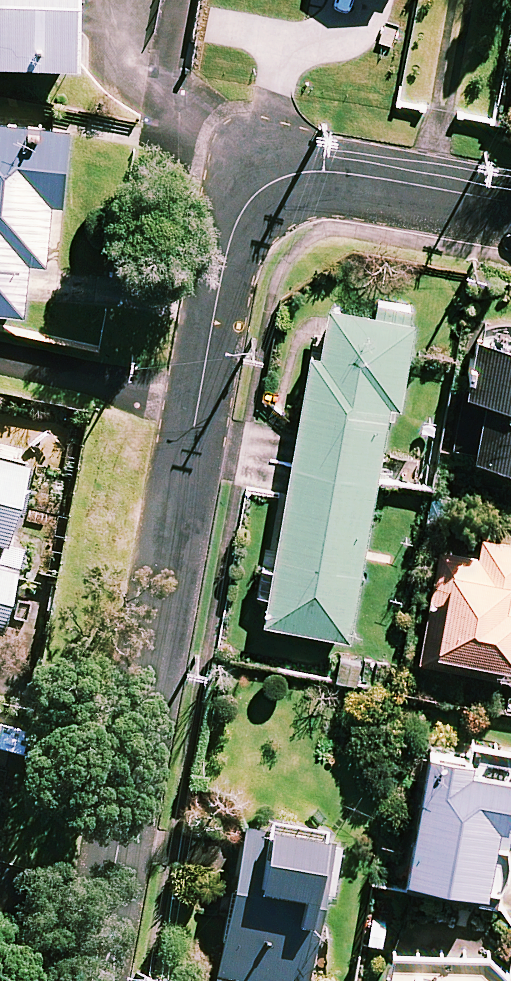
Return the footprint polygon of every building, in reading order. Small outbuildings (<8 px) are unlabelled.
[(82,0),(0,0),(0,71),(81,72),(82,0)] [(0,131),(0,318),(26,320),(30,268),(48,270),(53,210),(64,211),(70,137),(0,131)] [(278,562),(263,559),(256,602),(271,605),(267,630),(352,645),(392,411),(402,413),(419,313),(377,305),(375,321),(331,314),(323,362),(313,360),(278,562)] [(455,456),(479,460),(478,468),(510,474),(510,337),(482,332),(469,410),(462,409),(455,456)] [(22,551),(3,546),(20,479),(0,474),(0,635),(22,551)] [(481,544),(478,561),(441,555),(424,660),(509,674),(508,684),(510,684),(510,549),(481,544)] [(474,750),(473,757),(421,752),(408,869),(382,866),(380,887),(505,901),(510,849),(510,754),(474,750)] [(342,841),(265,829),(264,837),(239,833),(215,980),(305,980),(319,898),(333,901),(342,841)]
